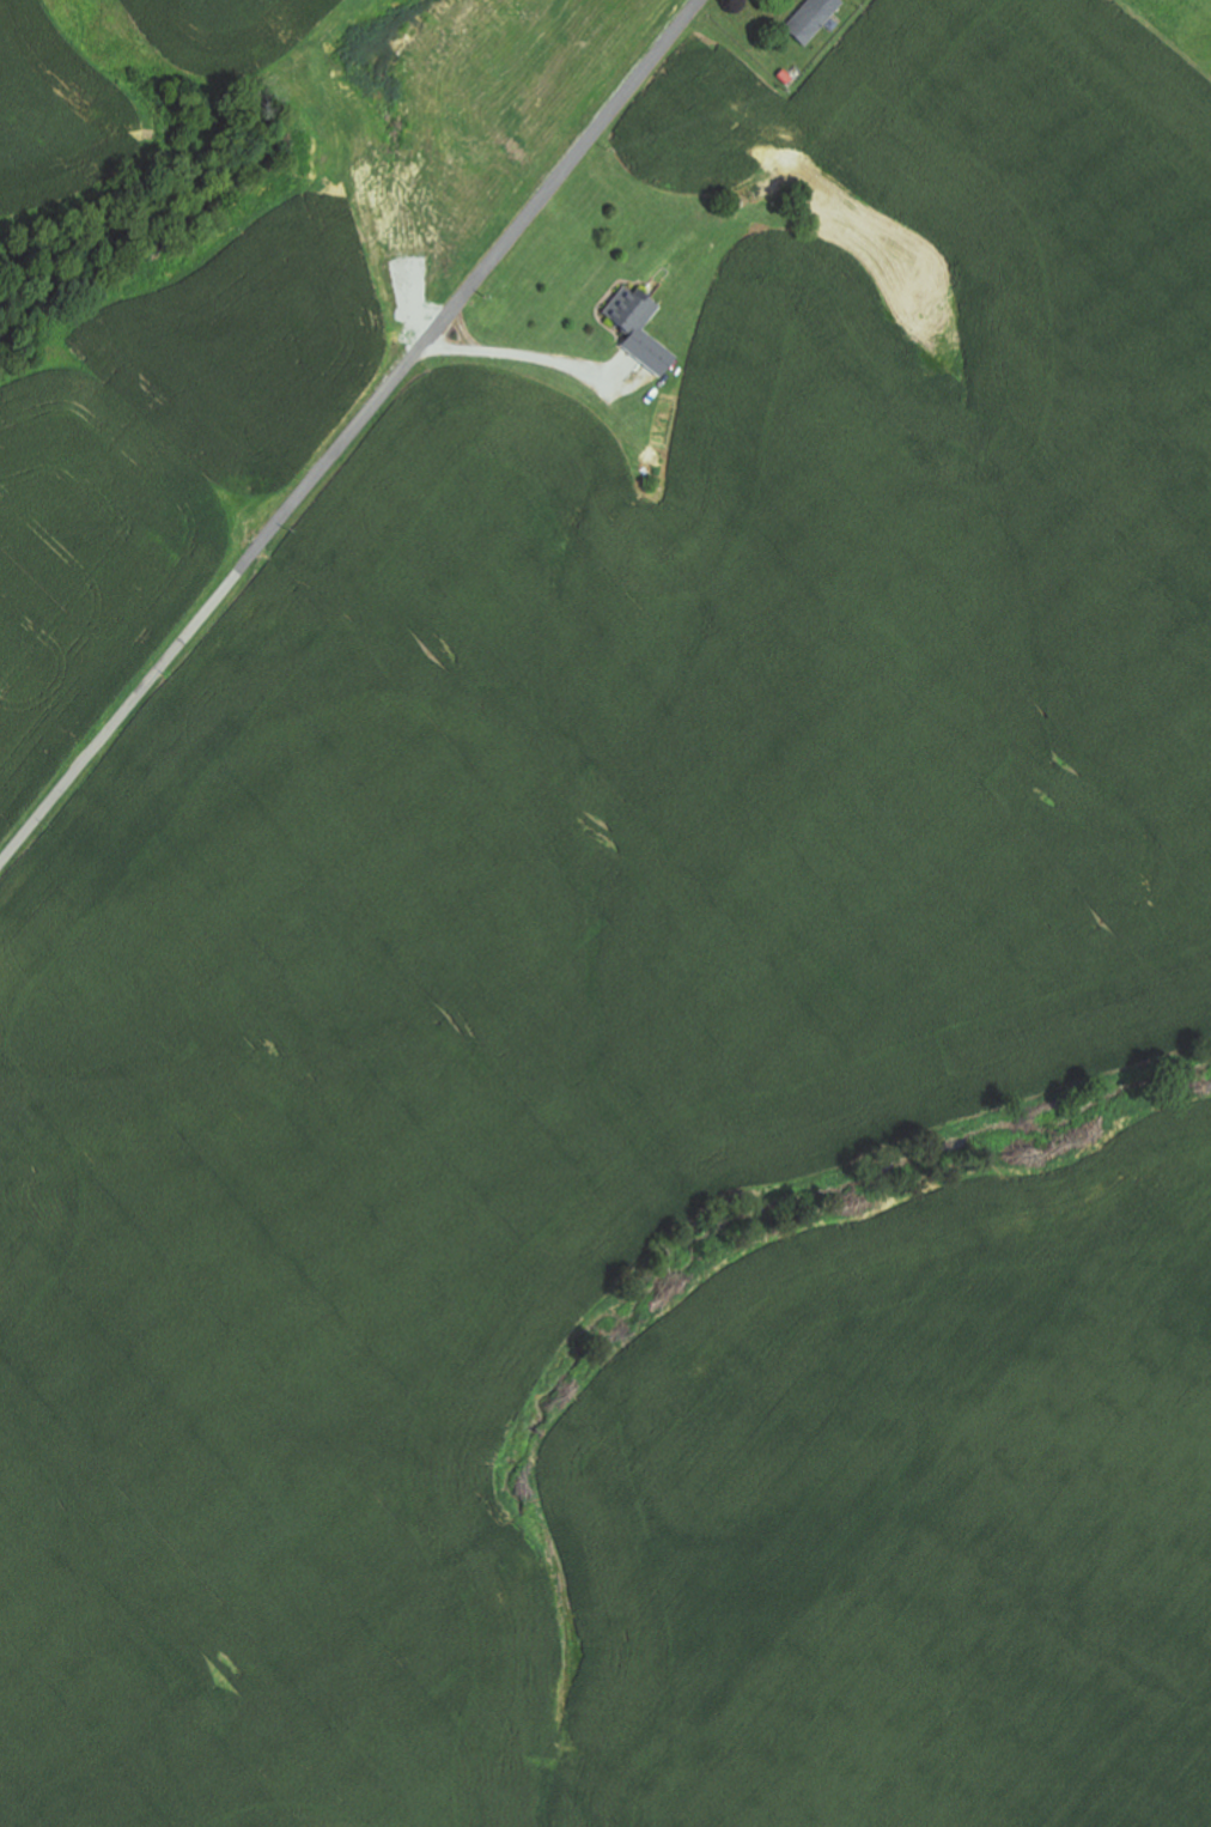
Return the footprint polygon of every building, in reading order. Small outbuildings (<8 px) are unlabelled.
[(811,46),(828,28),(834,34),(842,26),(834,19),(849,3),(845,0),(813,0),(789,27),(811,46)] [(668,380),(684,360),(645,328),(629,347),(668,380)]
